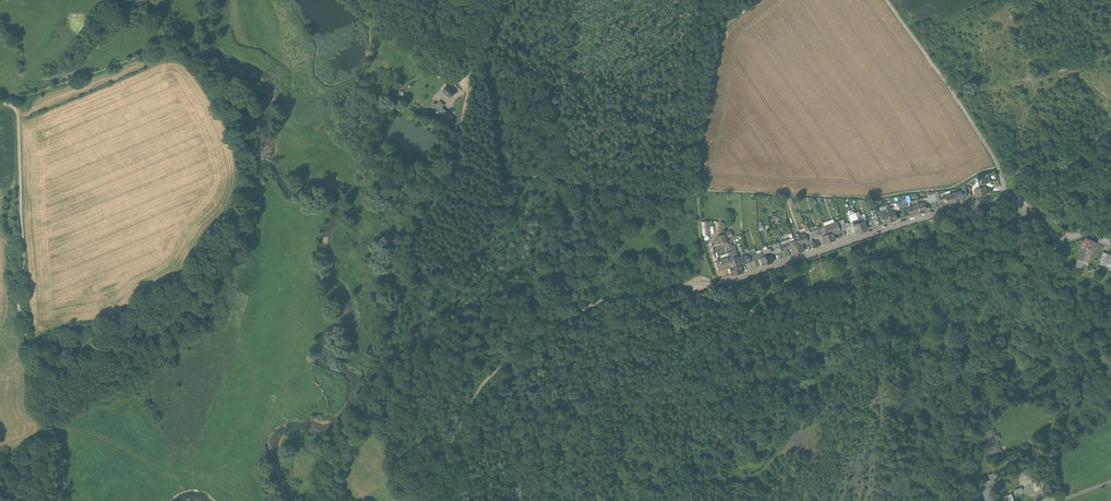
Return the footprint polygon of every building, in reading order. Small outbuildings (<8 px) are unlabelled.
[(446,86),(438,95),(442,99),(447,94),(451,98),(456,92),(448,84),(446,86)] [(437,104),(433,109),(437,113),(437,112),(450,124),(454,120),(442,108),(444,106),(439,101),(437,104)] [(982,184),(982,183),(979,184),(980,188),(982,195),(987,194),(985,186),(983,187),(982,184)] [(960,191),(945,195),(948,203),(951,202),(951,203),(957,201),(964,198),(964,197),(962,193),(961,194),(960,191)] [(928,197),(916,200),(920,212),(926,210),(924,203),(928,202),(927,201),(931,201),(931,202),(937,201),(935,194),(927,195),(928,197)] [(916,200),(910,201),(912,205),(908,206),(910,215),(920,212),(916,200)] [(893,207),(887,209),(891,221),(897,219),(894,212),(900,210),(898,205),(893,207)] [(887,209),(878,211),(881,221),(884,220),(885,223),(891,221),(887,209)] [(879,223),(875,211),(870,212),(873,219),(875,225),(879,223)] [(865,221),(862,222),(861,218),(858,219),(859,223),(862,230),(867,228),(865,221)] [(710,221),(702,222),(703,235),(714,233),(713,226),(710,227),(710,221)] [(837,222),(824,227),(826,230),(830,242),(835,240),(833,233),(837,232),(837,233),(841,232),(837,222)] [(830,242),(826,230),(824,227),(824,225),(819,227),(820,229),(825,244),(830,242)] [(818,230),(809,233),(811,239),(820,236),(818,230)] [(809,233),(809,232),(805,234),(808,242),(810,246),(814,245),(811,239),(809,233)] [(805,234),(794,238),(794,241),(796,245),(799,253),(804,251),(802,244),(808,242),(805,234)] [(724,235),(718,237),(720,244),(726,242),(724,235)] [(1085,238),(1083,246),(1081,251),(1078,259),(1083,261),(1084,260),(1085,255),(1086,252),(1091,240),(1085,238)] [(1091,240),(1086,252),(1085,255),(1090,257),(1093,249),(1096,242),(1091,240)] [(785,244),(782,245),(784,250),(785,250),(792,248),(794,254),(799,253),(796,245),(794,241),(785,244)] [(763,251),(763,250),(760,251),(760,253),(756,255),(756,252),(752,253),(754,261),(761,258),(763,265),(768,264),(763,251)] [(769,250),(764,251),(763,251),(768,264),(773,262),(769,250)] [(731,252),(728,253),(730,257),(716,260),(719,270),(730,267),(732,275),(737,274),(734,262),(733,258),(731,252)] [(749,255),(743,257),(745,264),(751,262),(749,255)] [(743,257),(739,259),(738,257),(733,258),(734,262),(737,274),(742,273),(741,265),(745,264),(743,257)] [(981,433),(988,456),(1001,452),(998,441),(1000,440),(999,435),(996,436),(994,429),(981,433)] [(1022,478),(1025,480),(1029,480),(1031,477),(1031,473),(1028,471),(1024,471),(1022,474),(1022,478)] [(994,481),(993,479),(989,480),(979,484),(982,491),(992,487),(996,486),(994,481)] [(982,491),(985,500),(997,500),(992,487),(982,491)]
